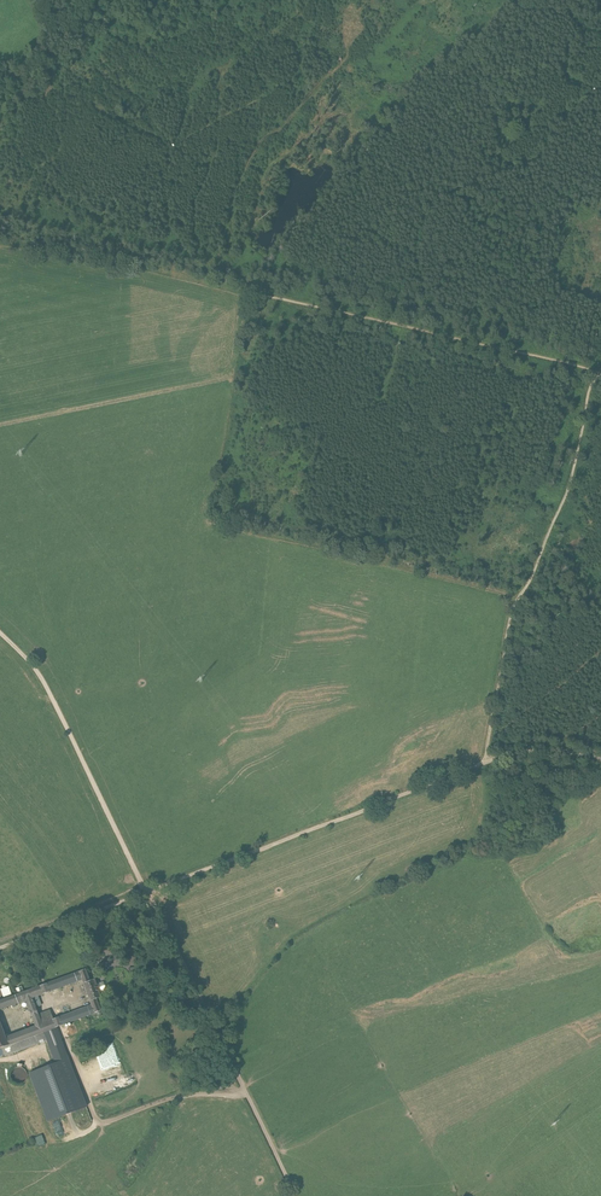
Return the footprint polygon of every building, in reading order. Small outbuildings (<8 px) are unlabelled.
[(132,949),(125,951),(127,957),(134,956),(132,949)] [(83,971),(75,974),(78,981),(82,980),(83,984),(90,981),(86,970),(83,971)] [(48,983),(46,984),(49,992),(78,981),(75,974),(48,983)] [(90,981),(83,984),(90,1001),(97,999),(102,997),(99,991),(97,984),(95,979),(90,981)] [(103,982),(97,984),(99,991),(106,989),(104,986),(103,982)] [(43,985),(40,987),(42,994),(46,993),(49,992),(46,984),(43,985)] [(25,1001),(33,998),(39,996),(42,994),(40,987),(24,992),(22,986),(16,989),(18,995),(0,1001),(0,1010),(25,1001)] [(33,998),(36,1007),(42,1005),(39,996),(33,998)] [(33,998),(25,1001),(30,1014),(35,1026),(42,1023),(39,1014),(38,1011),(36,1007),(33,998)] [(101,1010),(97,999),(90,1001),(91,1004),(87,1006),(90,1014),(101,1010)] [(87,1006),(59,1016),(63,1025),(90,1014),(87,1006)] [(39,1014),(42,1023),(53,1019),(49,1010),(39,1014)] [(42,1023),(35,1026),(5,1037),(8,1046),(42,1033),(56,1027),(59,1026),(63,1025),(59,1016),(56,1018),(53,1019),(42,1023)] [(8,1046),(5,1037),(0,1024),(0,1049),(8,1046)] [(86,1108),(56,1027),(42,1033),(45,1041),(54,1063),(29,1072),(48,1122),(86,1108)] [(0,1049),(0,1056),(4,1055),(4,1057),(45,1041),(42,1033),(8,1046),(0,1049)] [(10,1077),(11,1080),(13,1082),(15,1084),(18,1084),(21,1084),(24,1082),(26,1079),(27,1076),(26,1073),(24,1070),(21,1068),(18,1067),(14,1068),(12,1070),(10,1073),(10,1077)]
